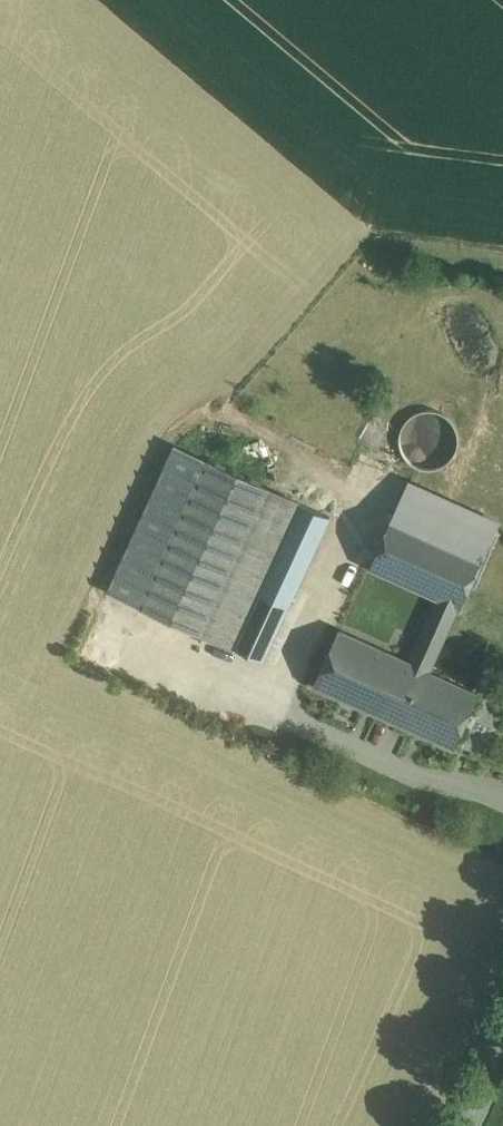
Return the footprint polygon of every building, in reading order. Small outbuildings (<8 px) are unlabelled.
[(434,407),(412,414),(419,437),(441,430),(434,407)] [(175,446),(110,589),(142,604),(208,461),(175,446)] [(142,604),(142,605),(203,633),(269,488),(208,460),(208,461),(142,604)] [(437,598),(459,607),(459,606),(461,607),(500,523),(409,482),(370,567),(437,598)] [(301,503),(269,488),(203,633),(235,648),(301,503)] [(301,503),(235,648),(263,661),(330,516),(301,503)] [(459,607),(437,598),(409,661),(430,670),(459,607)] [(430,670),(409,661),(340,630),(315,685),(400,723),(401,722),(455,747),(480,693),(430,670)]
